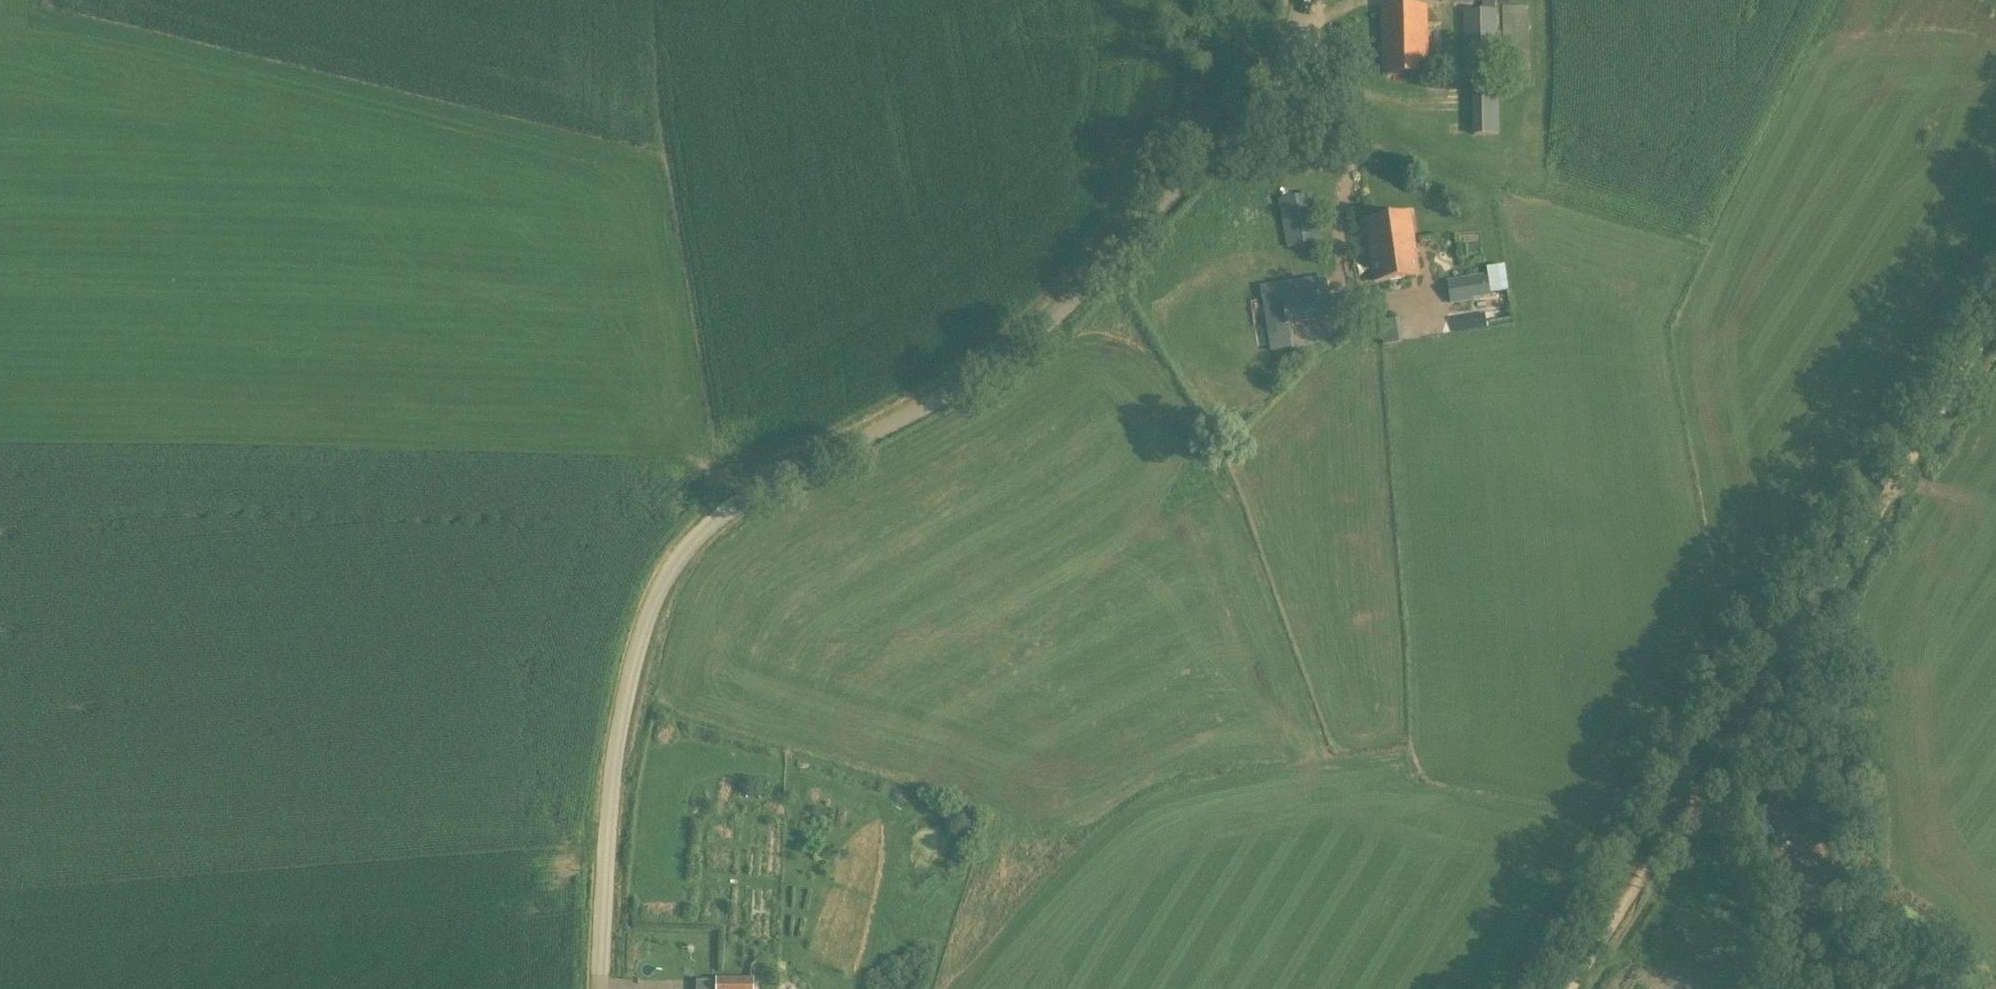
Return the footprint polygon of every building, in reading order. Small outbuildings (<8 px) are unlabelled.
[(1505,30),(1531,30),(1531,5),(1505,5),(1505,30)] [(1427,6),(1380,7),(1381,76),(1428,75),(1427,6)] [(1497,11),(1462,11),(1464,72),(1499,71),(1497,11)] [(1498,86),(1471,86),(1472,136),(1498,136),(1498,86)] [(1303,245),(1294,197),(1277,200),(1286,248),(1303,245)] [(1419,277),(1410,215),(1365,222),(1374,284),(1419,277)] [(1503,265),(1487,268),(1490,294),(1507,292),(1503,265)] [(1326,276),(1260,286),(1270,352),(1294,349),(1291,325),(1313,322),(1313,320),(1332,317),(1326,276)] [(1471,298),(1481,297),(1479,277),(1447,281),(1450,304),(1472,301),(1471,298)] [(1379,321),(1383,345),(1401,343),(1398,318),(1379,321)] [(753,978),(715,978),(715,979),(715,980),(715,988),(753,988),(753,978)]
